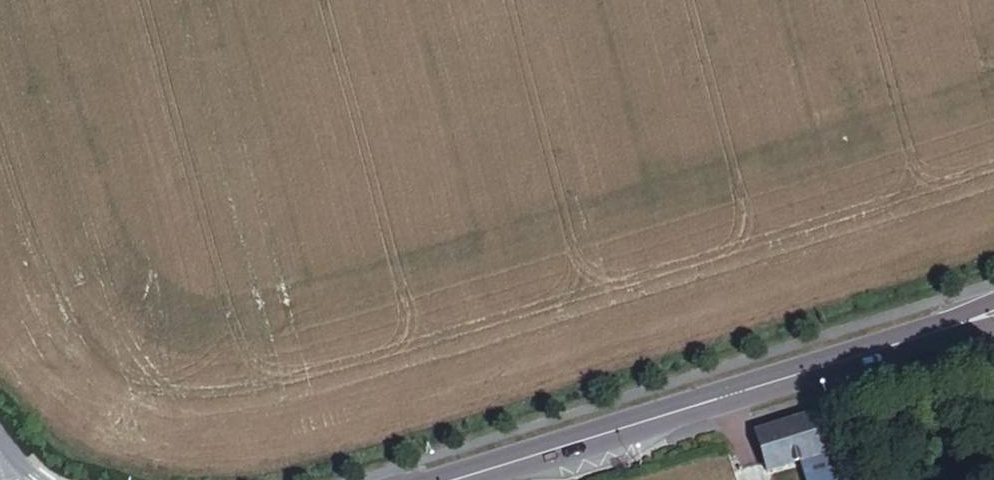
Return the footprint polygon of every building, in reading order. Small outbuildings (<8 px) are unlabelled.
[(751,433),(763,470),(790,462),(796,479),(829,479),(808,415),(751,433)]
